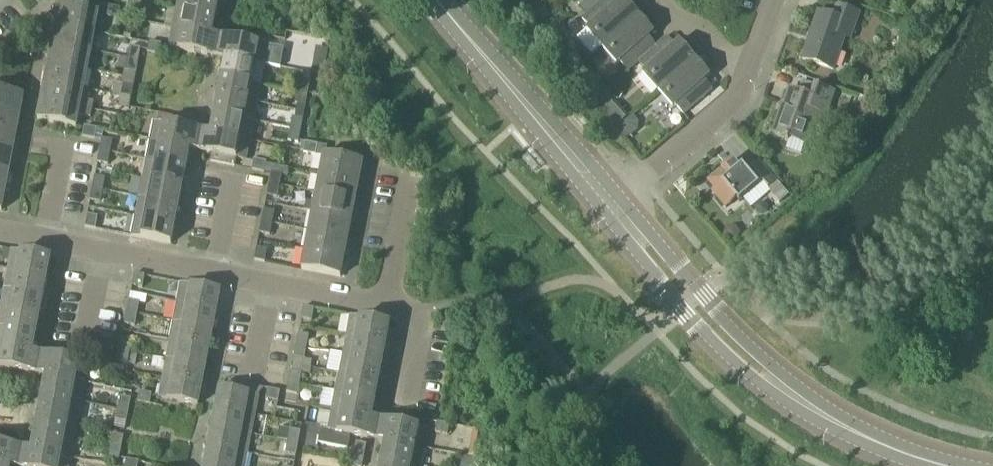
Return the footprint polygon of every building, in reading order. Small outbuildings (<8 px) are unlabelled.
[(176,10),(215,18),(218,0),(178,0),(176,10)] [(588,28),(589,30),(578,40),(593,57),(605,47),(604,46),(641,14),(633,5),(629,7),(623,0),(621,0),(610,10),(603,2),(581,20),(588,28)] [(140,4),(130,1),(127,14),(138,15),(140,4)] [(59,6),(55,26),(94,34),(98,14),(59,6)] [(119,20),(121,10),(108,7),(106,18),(119,20)] [(854,27),(858,15),(836,7),(832,19),(817,14),(802,60),(833,71),(848,26),(854,27)] [(176,10),(172,29),(211,37),(215,18),(176,10)] [(649,24),(641,14),(604,46),(605,47),(627,73),(637,64),(648,54),(641,46),(653,35),(646,26),(649,24)] [(55,26),(52,45),(91,52),(94,34),(55,26)] [(211,37),(172,29),(168,49),(207,57),(211,37)] [(98,37),(96,51),(107,52),(109,38),(98,37)] [(229,39),(225,59),(264,67),(268,47),(229,39)] [(666,53),(659,45),(648,54),(637,64),(660,90),(697,58),(689,48),(686,51),(678,42),(666,53)] [(160,56),(162,45),(150,43),(148,53),(160,56)] [(52,45),(48,64),(87,71),(91,52),(52,45)] [(128,59),(128,60),(139,62),(141,50),(130,48),(128,59)] [(118,70),(126,72),(137,74),(139,62),(128,60),(128,59),(120,58),(118,70)] [(697,58),(660,90),(683,116),(704,98),(697,89),(710,78),(702,70),(705,67),(697,58)] [(225,59),(221,78),(260,86),(264,67),(225,59)] [(311,74),(322,76),(324,64),(313,62),(311,74)] [(48,64),(44,82),(83,90),(87,71),(48,64)] [(221,78),(217,97),(256,104),(260,86),(221,78)] [(300,81),(297,93),(308,95),(311,83),(300,81)] [(44,82),(40,101),(93,112),(95,103),(81,101),(83,90),(44,82)] [(826,116),(833,94),(802,83),(798,95),(789,92),(774,134),(805,145),(817,113),(826,116)] [(112,97),(121,98),(132,100),(134,88),(123,86),(115,84),(112,97)] [(17,96),(18,89),(0,85),(0,92),(17,96)] [(19,117),(23,97),(17,96),(0,92),(0,113),(19,117)] [(308,95),(297,93),(295,105),(306,107),(308,95)] [(217,97),(214,116),(253,123),(256,104),(217,97)] [(121,98),(119,109),(129,112),(132,100),(121,98)] [(93,112),(40,101),(37,121),(76,129),(78,117),(91,120),(93,112)] [(852,116),(857,118),(861,120),(867,108),(865,108),(857,104),(852,116)] [(16,136),(19,117),(0,113),(0,133),(16,136)] [(158,115),(156,123),(171,126),(173,118),(158,115)] [(214,116),(210,134),(249,142),(253,123),(214,116)] [(293,119),(290,131),(301,133),(303,121),(293,119)] [(154,122),(150,142),(189,150),(193,130),(171,126),(154,122)] [(95,141),(97,131),(85,128),(83,139),(95,141)] [(301,133),(290,131),(288,143),(299,145),(301,133)] [(12,154),(16,136),(0,133),(0,152),(12,154)] [(249,142),(210,134),(206,154),(211,155),(210,163),(234,167),(236,160),(245,162),(249,142)] [(102,140),(100,152),(111,154),(113,142),(102,140)] [(150,142),(146,161),(185,169),(189,150),(150,142)] [(316,157),(316,156),(323,157),(319,175),(358,183),(362,163),(325,156),(326,148),(306,144),(304,154),(316,157)] [(8,174),(12,154),(0,152),(0,172),(8,174)] [(111,154),(100,152),(98,164),(109,166),(111,154)] [(124,157),(123,169),(144,170),(145,158),(124,157)] [(146,161),(143,180),(181,188),(185,169),(146,161)] [(265,174),(267,164),(254,161),(252,172),(265,174)] [(745,178),(732,162),(707,183),(713,191),(711,193),(725,209),(739,198),(742,201),(755,190),(752,186),(759,181),(768,191),(776,184),(758,162),(750,169),(752,172),(745,178)] [(5,192),(8,174),(0,172),(0,191),(5,192)] [(272,173),(269,185),(280,187),(283,175),(272,173)] [(319,175),(316,194),(355,202),(358,183),(319,175)] [(95,178),(93,190),(103,192),(105,180),(95,178)] [(265,187),(265,179),(245,178),(245,186),(265,187)] [(143,180),(139,199),(178,206),(181,188),(143,180)] [(280,187),(269,185),(267,197),(278,199),(280,187)] [(103,192),(93,190),(91,202),(101,204),(103,192)] [(305,212),(312,213),(351,221),(355,202),(316,194),(314,205),(307,203),(305,212)] [(139,199),(135,218),(174,225),(178,206),(139,199)] [(264,211),(262,223),(273,225),(275,213),(264,211)] [(312,213),(308,232),(347,239),(351,221),(312,213)] [(96,231),(98,219),(88,216),(85,229),(96,231)] [(135,218),(131,237),(170,245),(174,225),(135,218)] [(273,225),(262,223),(260,235),(270,237),(273,225)] [(733,229),(725,230),(722,238),(727,245),(736,243),(738,235),(733,229)] [(308,232),(305,251),(344,258),(347,239),(308,232)] [(265,264),(267,251),(257,249),(254,262),(265,264)] [(11,251),(8,270),(47,277),(50,259),(11,251)] [(344,258),(305,251),(301,271),(340,278),(344,258)] [(8,270),(4,289),(43,297),(47,277),(8,270)] [(143,290),(145,278),(134,275),(132,288),(143,290)] [(181,284),(177,303),(216,311),(220,292),(181,284)] [(4,289),(0,309),(39,316),(43,297),(4,289)] [(129,302),(127,314),(138,316),(140,305),(129,302)] [(177,303),(173,323),(212,330),(216,311),(177,303)] [(0,309),(0,329),(35,335),(39,316),(0,309)] [(312,323),(314,311),(304,309),(302,321),(312,323)] [(138,316),(127,314),(125,326),(136,328),(138,316)] [(350,317),(346,336),(385,344),(389,325),(350,317)] [(173,323),(170,342),(209,349),(212,330),(173,323)] [(32,355),(35,335),(0,329),(0,348),(32,355)] [(299,335),(297,346),(307,348),(309,337),(299,335)] [(346,336),(343,355),(382,363),(385,344),(346,336)] [(122,340),(120,352),(130,354),(132,342),(122,340)] [(170,342),(166,361),(205,369),(209,349),(170,342)] [(307,348),(297,346),(294,359),(305,361),(307,348)] [(0,348),(0,368),(28,374),(32,355),(0,348)] [(130,354),(120,352),(117,364),(128,366),(130,354)] [(343,355),(339,375),(378,382),(382,363),(343,355)] [(49,356),(45,375),(85,383),(88,364),(49,356)] [(109,371),(111,361),(99,358),(97,369),(109,371)] [(166,361),(162,380),(201,388),(205,369),(166,361)] [(292,373),(289,385),(300,387),(302,375),(292,373)] [(45,375),(42,395),(81,402),(85,383),(45,375)] [(339,375),(335,394),(374,402),(378,382),(339,375)] [(201,388),(162,380),(158,399),(197,407),(201,388)] [(300,387),(289,385),(287,397),(298,399),(300,387)] [(219,389),(215,409),(254,416),(258,397),(219,389)] [(278,404),(280,393),(268,391),(266,401),(278,404)] [(150,406),(152,396),(140,394),(138,404),(150,406)] [(335,394),(332,413),(370,421),(374,402),(335,394)] [(42,395),(38,414),(77,421),(81,402),(42,395)] [(121,399),(119,410),(129,412),(131,400),(121,399)] [(215,409),(211,428),(250,435),(254,416),(215,409)] [(129,412),(119,410),(116,422),(127,424),(129,412)] [(307,437),(320,439),(319,444),(348,450),(351,437),(367,440),(370,421),(332,413),(328,432),(321,431),(321,429),(309,426),(307,437)] [(38,414),(34,433),(73,441),(77,421),(38,414)] [(388,422),(385,441),(424,449),(427,430),(388,422)] [(448,437),(448,436),(461,439),(463,429),(450,426),(437,424),(436,434),(448,437)] [(211,428),(208,447),(247,455),(250,435),(211,428)] [(290,431),(288,443),(299,445),(301,433),(290,431)] [(474,431),(469,458),(481,460),(485,433),(474,431)] [(34,433),(31,452),(70,460),(73,441),(34,433)] [(113,436),(111,448),(121,450),(123,438),(113,436)] [(381,461),(408,465),(420,465),(424,449),(385,441),(381,461)] [(299,445),(288,443),(286,455),(296,457),(299,445)] [(9,465),(10,465),(14,447),(0,444),(0,464),(9,465)] [(356,444),(354,455),(365,457),(367,446),(356,444)] [(204,465),(245,465),(247,455),(208,447),(204,465)] [(121,450),(111,448),(109,460),(119,462),(121,450)] [(31,452),(28,465),(68,465),(70,460),(31,452)] [(354,455),(352,465),(363,465),(365,457),(354,455)]
